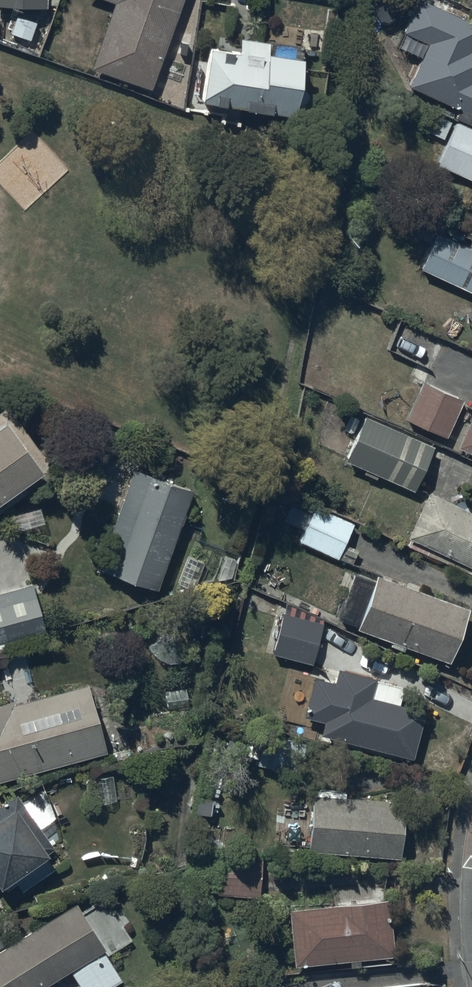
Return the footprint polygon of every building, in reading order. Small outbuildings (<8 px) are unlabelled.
[(91,66),(153,87),(182,0),(114,0),(91,66)] [(455,115),(457,116),(437,160),(471,176),(471,18),(432,0),(415,0),(402,28),(427,40),(408,82),(459,105),(455,115)] [(209,42),(201,96),(290,109),(300,41),(266,37),(266,40),(241,36),(240,46),(209,42)] [(425,214),(415,234),(431,241),(420,264),(471,288),(471,246),(437,230),(441,222),(425,214)] [(464,397),(422,379),(406,416),(448,434),(464,397)] [(0,407),(0,509),(55,469),(7,402),(0,407)] [(365,411),(344,455),(413,488),(434,444),(365,411)] [(458,443),(471,450),(471,412),(458,443)] [(192,483),(134,465),(101,567),(158,586),(192,483)] [(407,534),(471,564),(471,510),(428,490),(407,534)] [(315,503),(299,538),(339,556),(355,521),(315,503)] [(470,604),(377,570),(356,625),(392,638),(390,643),(404,648),(406,643),(449,659),(470,604)] [(1,665),(2,665),(4,664),(5,663),(6,662),(7,661),(8,660),(8,659),(9,657),(9,656),(10,655),(10,653),(10,652),(10,650),(10,649),(10,648),(10,646),(9,645),(9,644),(8,642),(7,641),(6,640),(5,639),(46,627),(32,580),(0,589),(0,666),(1,665)] [(324,620),(283,609),(272,650),(313,661),(324,620)] [(323,717),(320,731),(413,755),(425,708),(400,701),(404,685),(375,678),(376,675),(338,665),(336,671),(326,668),(324,676),(315,673),(305,712),(323,717)] [(107,748),(88,681),(12,704),(10,698),(0,701),(0,779),(107,748)] [(307,740),(263,729),(256,761),(273,765),(272,770),(285,773),(287,768),(300,772),(307,740)] [(307,848),(400,855),(404,799),(344,795),(345,789),(316,787),(316,791),(311,791),(307,848)] [(0,804),(0,883),(2,881),(7,888),(24,888),(55,865),(44,850),(53,844),(16,793),(0,804)] [(222,845),(187,845),(187,889),(218,889),(218,893),(261,893),(261,854),(222,854),(222,845)] [(70,965),(84,986),(103,986),(122,975),(109,954),(134,939),(125,924),(129,921),(121,907),(114,911),(105,896),(83,910),(76,898),(3,944),(0,940),(0,986),(35,986),(70,965)] [(389,896),(288,905),(294,961),(394,952),(389,896)]
